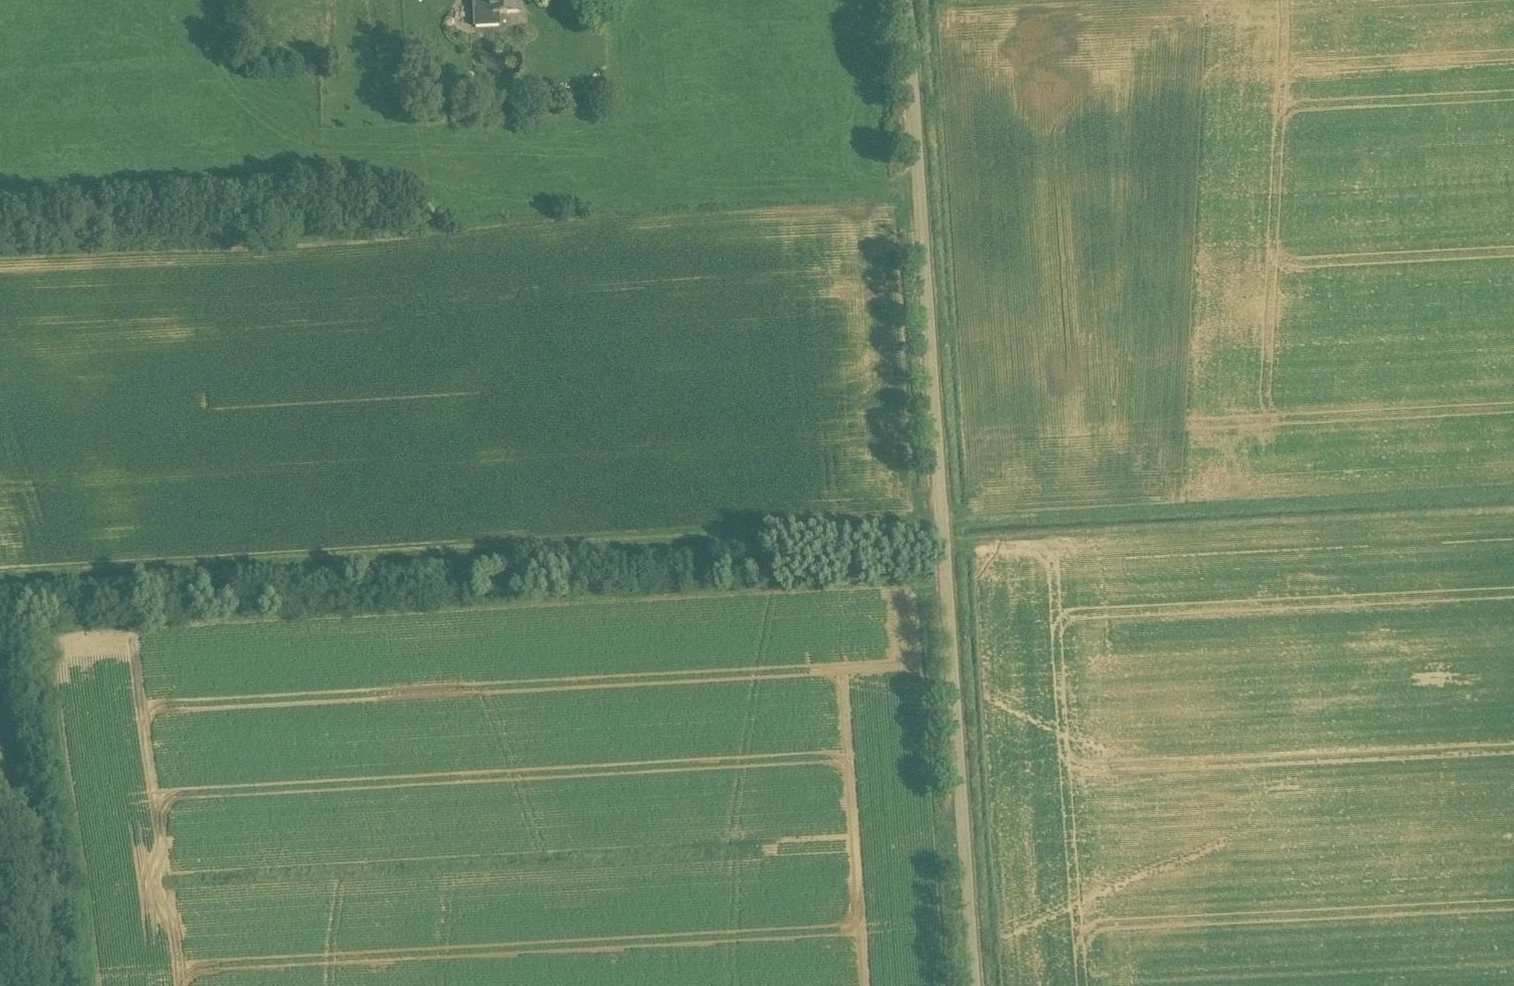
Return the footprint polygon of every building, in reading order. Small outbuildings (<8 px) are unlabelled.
[(469,2),(473,2),(474,29),(500,28),(500,15),(522,14),(522,0),(469,0),(469,2)]
